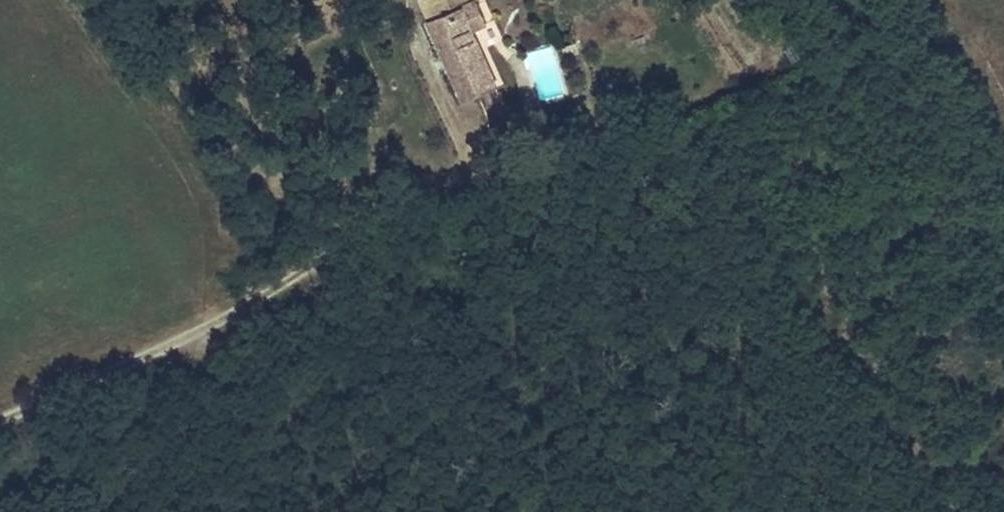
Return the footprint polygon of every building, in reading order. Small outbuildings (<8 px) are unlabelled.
[(483,7),(480,0),(454,0),(434,8),(441,24),(483,7)] [(441,24),(436,26),(470,105),(500,92),(476,35),(492,28),(483,7),(441,24)]
